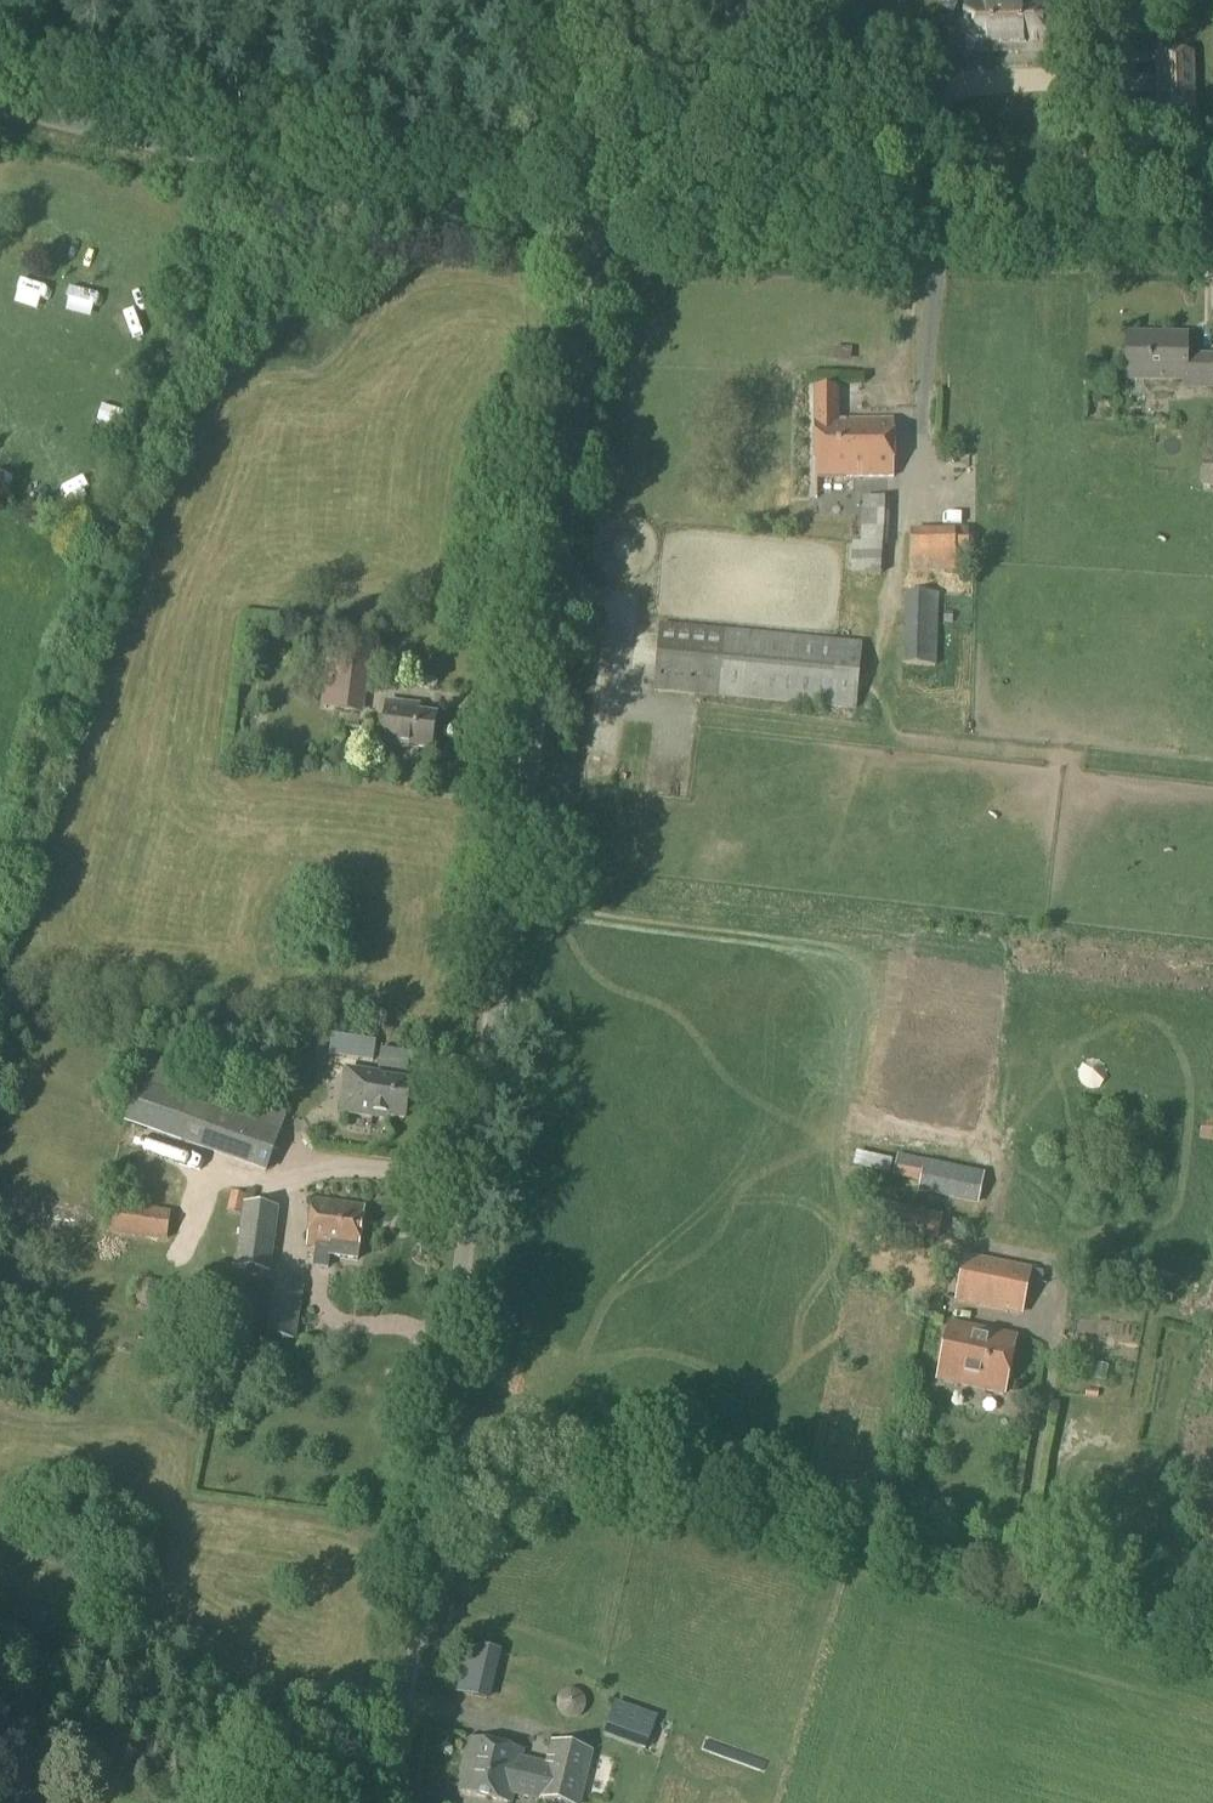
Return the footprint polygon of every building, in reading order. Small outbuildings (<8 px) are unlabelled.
[(1039,2),(965,4),(966,51),(1040,49),(1039,2)] [(1194,51),(1153,52),(1155,114),(1195,113),(1194,51)] [(88,309),(114,308),(114,292),(88,292),(88,309)] [(1184,336),(1162,336),(1162,343),(1125,343),(1125,379),(1183,379),(1183,386),(1212,387),(1212,357),(1183,356),(1184,336)] [(855,476),(855,421),(836,421),(836,388),(814,388),(814,476),(855,476)] [(855,421),(855,476),(893,476),(893,421),(855,421)] [(1212,487),(1212,464),(1200,464),(1200,487),(1212,487)] [(885,549),(888,499),(862,498),(859,543),(851,543),(849,573),(880,575),(881,548),(885,549)] [(907,573),(955,572),(954,559),(968,559),(967,530),(906,532),(907,573)] [(935,667),(937,596),(905,595),(903,666),(935,667)] [(942,624),(950,624),(950,612),(942,612),(942,624)] [(855,710),(861,643),(657,625),(651,692),(855,710)] [(362,716),(369,660),(325,655),(318,711),(362,716)] [(431,750),(435,715),(416,713),(417,706),(386,701),(380,744),(431,750)] [(333,1036),(332,1047),(346,1049),(348,1038),(333,1036)] [(201,1076),(146,1057),(122,1125),(265,1174),(288,1106),(227,1085),(231,1075),(204,1066),(201,1076)] [(404,1118),(410,1083),(378,1078),(378,1075),(347,1070),(341,1112),(370,1117),(371,1113),(404,1118)] [(1203,1113),(1198,1141),(1212,1144),(1212,1115),(1203,1113)] [(976,1206),(983,1173),(897,1155),(892,1177),(918,1183),(916,1193),(976,1206)] [(269,1274),(277,1209),(243,1205),(245,1196),(230,1193),(226,1212),(240,1215),(233,1270),(269,1274)] [(364,1205),(312,1198),(311,1200),(305,1247),(312,1248),(314,1248),(312,1268),(327,1270),(329,1256),(357,1260),(364,1205)] [(169,1212),(87,1200),(87,1202),(83,1230),(86,1230),(107,1233),(107,1234),(165,1242),(169,1212)] [(1020,1312),(1029,1270),(964,1257),(955,1299),(1020,1312)] [(294,1341),(302,1288),(272,1284),(264,1337),(294,1341)] [(1003,1395),(1015,1338),(948,1323),(936,1381),(1003,1395)] [(484,1699),(494,1650),(466,1644),(456,1693),(484,1699)] [(644,1751),(656,1718),(613,1702),(601,1735),(644,1751)] [(471,1738),(470,1741),(458,1791),(507,1802),(511,1802),(513,1793),(536,1799),(536,1798),(556,1802),(580,1802),(592,1751),(551,1742),(546,1761),(546,1763),(521,1757),(523,1750),(471,1738)] [(131,1794),(117,1789),(112,1802),(128,1802),(131,1794)]
